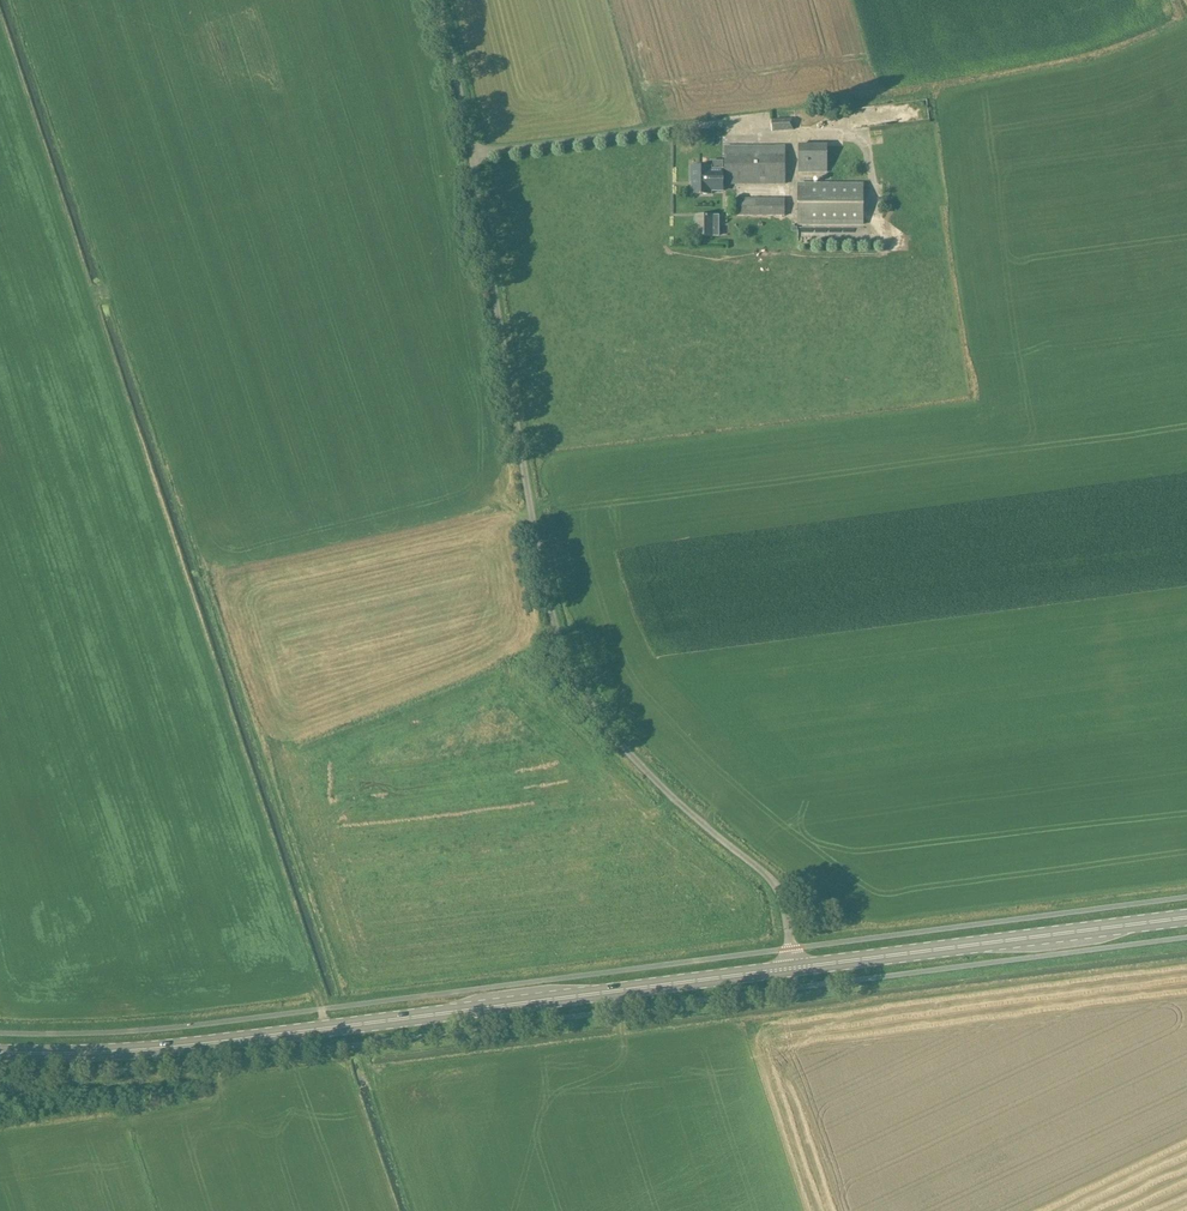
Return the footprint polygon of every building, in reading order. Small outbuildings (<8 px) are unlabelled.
[(772,132),(794,131),(793,118),(771,120),(772,132)] [(846,146),(798,145),(799,173),(828,173),(828,168),(844,169),(844,150),(846,150),(846,146)] [(786,146),(724,146),(725,185),(786,186),(786,146)] [(711,194),(711,191),(723,191),(723,170),(711,171),(712,168),(691,168),(691,185),(692,185),(692,195),(711,194)] [(798,183),(798,226),(864,226),(864,184),(798,183)] [(785,216),(785,199),(736,199),(736,217),(785,216)] [(696,217),(696,237),(714,236),(713,216),(696,217)]
